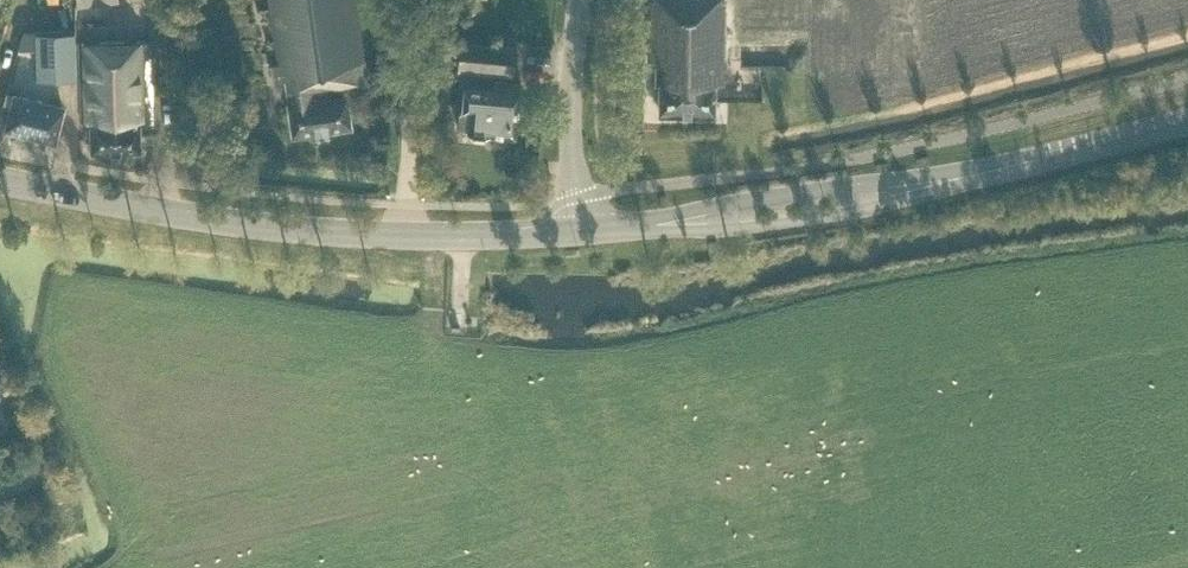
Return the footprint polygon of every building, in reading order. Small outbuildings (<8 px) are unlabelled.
[(351,126),(346,94),(321,98),(320,90),(366,84),(354,0),(268,0),(278,65),(271,66),(273,83),(286,81),(289,103),(288,103),(292,135),(315,132),(316,133),(328,131),(328,130),(351,126)] [(651,65),(652,65),(652,83),(660,83),(659,113),(715,114),(715,84),(723,84),(724,0),(651,0),(651,65)] [(36,81),(76,80),(75,32),(35,33),(35,47),(36,81)] [(22,34),(18,48),(35,47),(35,33),(22,34)] [(143,40),(79,42),(81,122),(90,122),(90,152),(140,151),(139,123),(146,123),(143,40)] [(513,75),(516,47),(460,41),(457,70),(513,75)] [(519,91),(520,82),(494,79),(493,88),(464,86),(462,110),(458,113),(457,126),(460,130),(467,131),(467,132),(470,133),(473,137),(473,138),(483,139),(483,138),(488,134),(490,134),(515,136),(517,117),(519,106),(518,106),(520,91),(519,91)] [(11,106),(5,130),(55,143),(64,107),(14,94),(11,106)]
